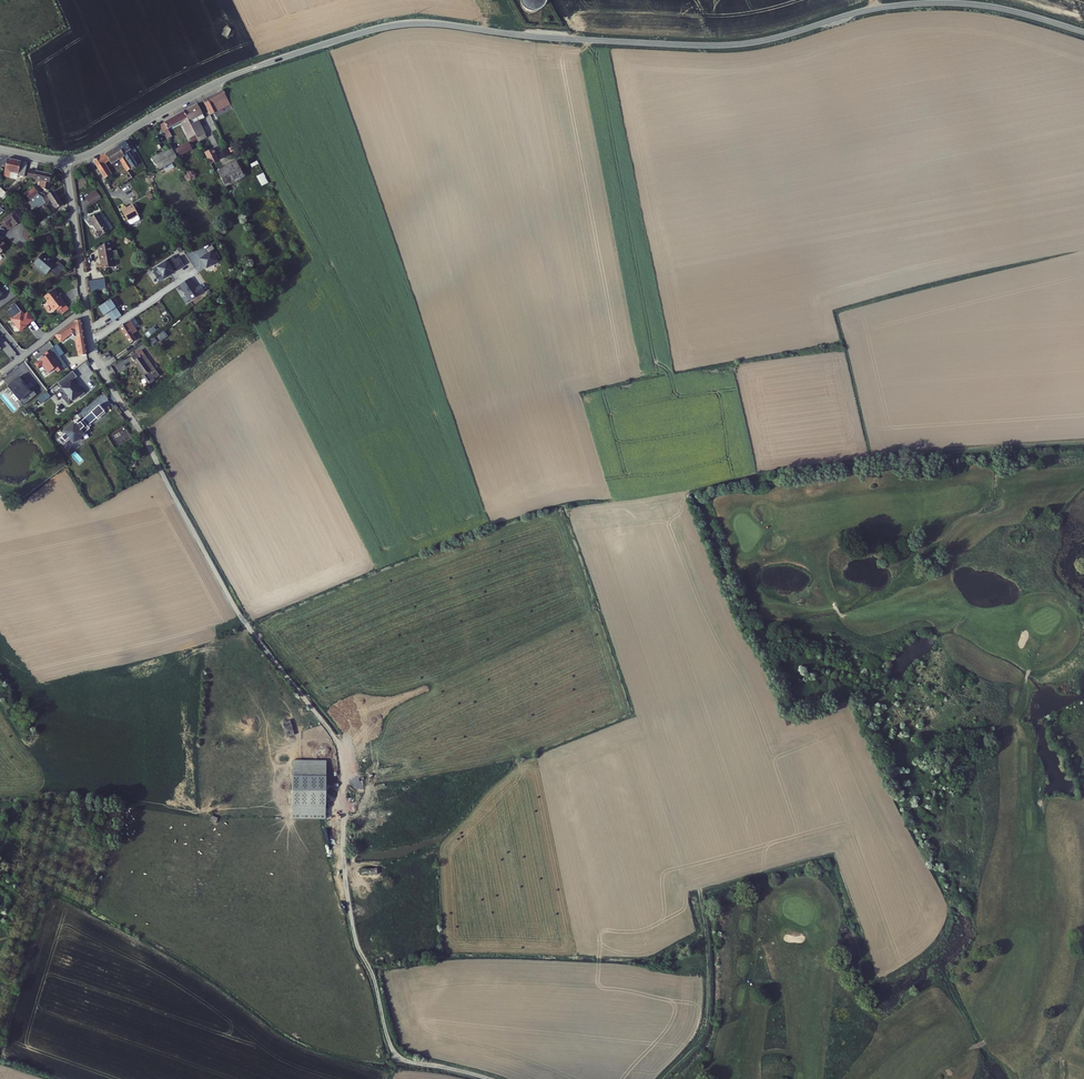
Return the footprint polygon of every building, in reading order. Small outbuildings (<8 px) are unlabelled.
[(545,0),(524,0),(523,1),(526,10),(534,15),(543,12),(546,5),(545,0)] [(225,102),(229,99),(224,90),(208,98),(211,104),(223,98),(225,102)] [(197,119),(199,117),(205,114),(199,103),(186,111),(193,125),(195,124),(204,141),(210,138),(201,121),(198,122),(197,119)] [(200,135),(193,125),(186,111),(166,121),(170,129),(185,122),(194,139),(200,135)] [(194,146),(191,140),(175,149),(177,152),(178,155),(194,146)] [(119,149),(131,171),(136,168),(128,154),(134,151),(129,142),(119,149)] [(149,159),(152,165),(177,152),(175,149),(173,146),(149,159)] [(131,171),(119,149),(106,158),(109,163),(111,167),(121,161),(128,173),(132,171),(131,171)] [(211,152),(217,163),(223,160),(217,149),(211,152)] [(178,155),(177,152),(152,165),(155,170),(179,157),(178,155)] [(104,166),(109,163),(106,158),(101,161),(104,166)] [(144,169),(139,159),(136,161),(143,173),(146,172),(144,169)] [(6,171),(7,176),(9,176),(9,177),(11,177),(12,172),(20,173),(22,163),(18,162),(7,160),(6,171)] [(93,166),(103,183),(111,178),(104,166),(101,161),(93,166)] [(257,161),(250,164),(260,187),(268,183),(257,161)] [(242,171),(238,164),(222,172),(226,180),(242,171)] [(245,170),(242,171),(226,180),(230,187),(249,177),(245,170)] [(48,175),(27,171),(26,178),(39,181),(38,189),(46,191),(48,175)] [(132,180),(128,174),(119,180),(122,186),(132,180)] [(86,202),(96,195),(94,192),(83,199),(86,202)] [(39,204),(42,201),(40,197),(38,194),(30,201),(34,207),(39,204)] [(58,212),(64,208),(55,195),(44,203),(42,201),(39,204),(42,209),(43,208),(44,209),(52,204),(58,212)] [(90,206),(99,200),(96,195),(86,202),(88,207),(90,206)] [(119,209),(126,221),(137,215),(131,205),(125,209),(124,207),(119,209)] [(15,213),(4,221),(8,227),(12,223),(15,227),(22,222),(15,213)] [(87,221),(95,234),(104,228),(96,215),(87,221)] [(103,259),(104,270),(115,268),(111,240),(99,248),(100,259),(103,259)] [(203,254),(206,258),(215,253),(217,251),(214,247),(203,254)] [(49,257),(44,252),(36,262),(39,265),(39,267),(40,268),(41,269),(42,269),(44,269),(48,273),(50,270),(56,263),(51,259),(50,259),(48,258),(49,257)] [(215,253),(206,258),(207,259),(203,262),(209,271),(215,267),(214,266),(219,263),(218,262),(222,259),(218,254),(216,255),(215,253)] [(158,267),(153,271),(157,276),(162,273),(164,277),(170,273),(170,272),(173,270),(174,271),(185,264),(179,255),(175,258),(173,255),(157,266),(158,267)] [(56,263),(50,270),(58,276),(65,267),(58,261),(56,263)] [(191,278),(180,285),(190,301),(205,291),(202,285),(197,288),(191,278)] [(102,279),(91,281),(93,292),(104,290),(102,279)] [(54,290),(45,296),(48,301),(55,311),(58,309),(62,315),(70,309),(62,298),(61,299),(57,294),(59,293),(56,289),(55,290),(54,290)] [(111,299),(99,307),(104,315),(108,313),(113,321),(122,315),(111,299)] [(35,320),(29,312),(25,314),(15,302),(10,306),(12,308),(8,311),(14,319),(12,320),(21,331),(27,327),(26,325),(30,322),(31,323),(35,320)] [(85,353),(82,319),(75,320),(56,335),(59,339),(70,331),(73,335),(76,335),(78,354),(86,353),(85,353)] [(130,343),(132,342),(136,340),(132,333),(136,330),(130,321),(120,326),(121,327),(130,343)] [(48,350),(55,359),(62,353),(55,344),(48,350)] [(133,356),(145,375),(155,369),(142,350),(133,356)] [(63,369),(49,351),(43,355),(45,357),(44,358),(42,356),(38,359),(40,361),(37,363),(41,367),(45,364),(51,372),(55,369),(58,373),(63,369)] [(145,375),(151,383),(160,377),(155,369),(145,375)] [(79,398),(84,394),(78,388),(76,390),(70,383),(76,378),(71,372),(56,385),(61,390),(59,391),(64,397),(65,395),(71,402),(77,397),(79,398)] [(21,377),(8,387),(23,407),(36,396),(33,392),(32,393),(22,380),(23,380),(21,377)] [(23,380),(22,380),(32,393),(23,380)] [(37,399),(41,404),(51,398),(47,392),(37,399)] [(103,414),(106,411),(99,404),(91,411),(92,412),(79,425),(76,422),(74,425),(73,424),(64,433),(66,435),(59,441),(60,442),(64,445),(66,443),(67,444),(71,440),(75,443),(88,430),(87,429),(88,427),(91,425),(90,423),(96,417),(101,412),(103,414)] [(282,723),(286,737),(294,735),(290,720),(282,723)] [(327,775),(293,775),(293,818),(327,818),(327,775)]
